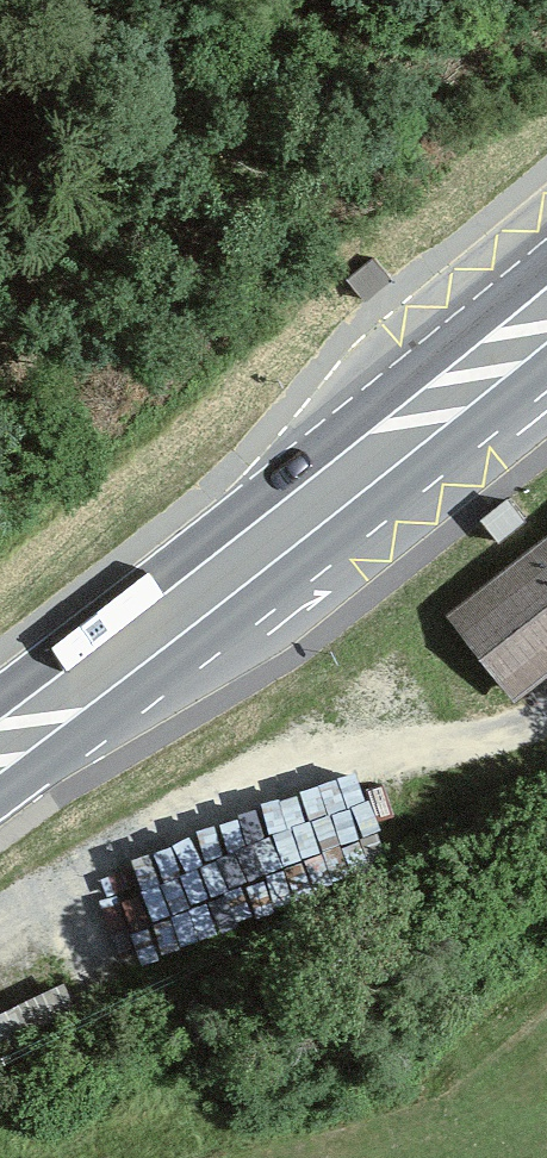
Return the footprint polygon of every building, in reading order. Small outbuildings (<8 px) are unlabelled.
[(444,618),(519,713),(546,691),(546,537),(444,618)]
